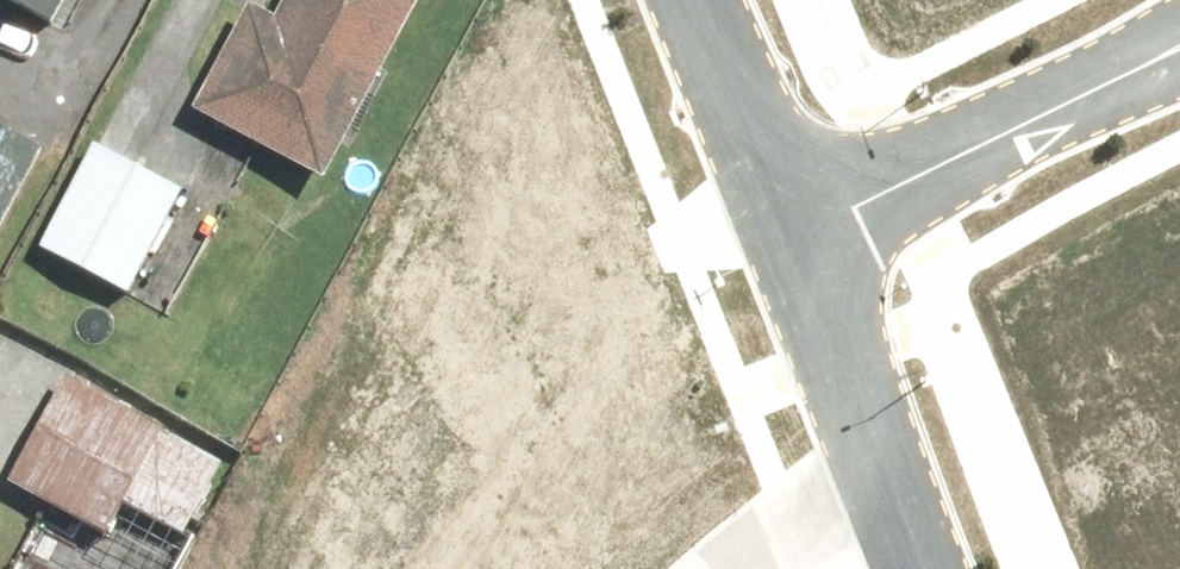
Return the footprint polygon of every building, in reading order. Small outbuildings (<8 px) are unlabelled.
[(51,29),(67,0),(0,0),(0,1),(51,29)] [(269,14),(242,1),(190,108),(326,174),(411,0),(276,0),(269,14)] [(52,160),(0,130),(0,253),(52,160)] [(86,149),(37,245),(129,292),(178,196),(86,149)] [(176,537),(220,464),(68,380),(7,479),(102,537),(121,504),(176,537)]
